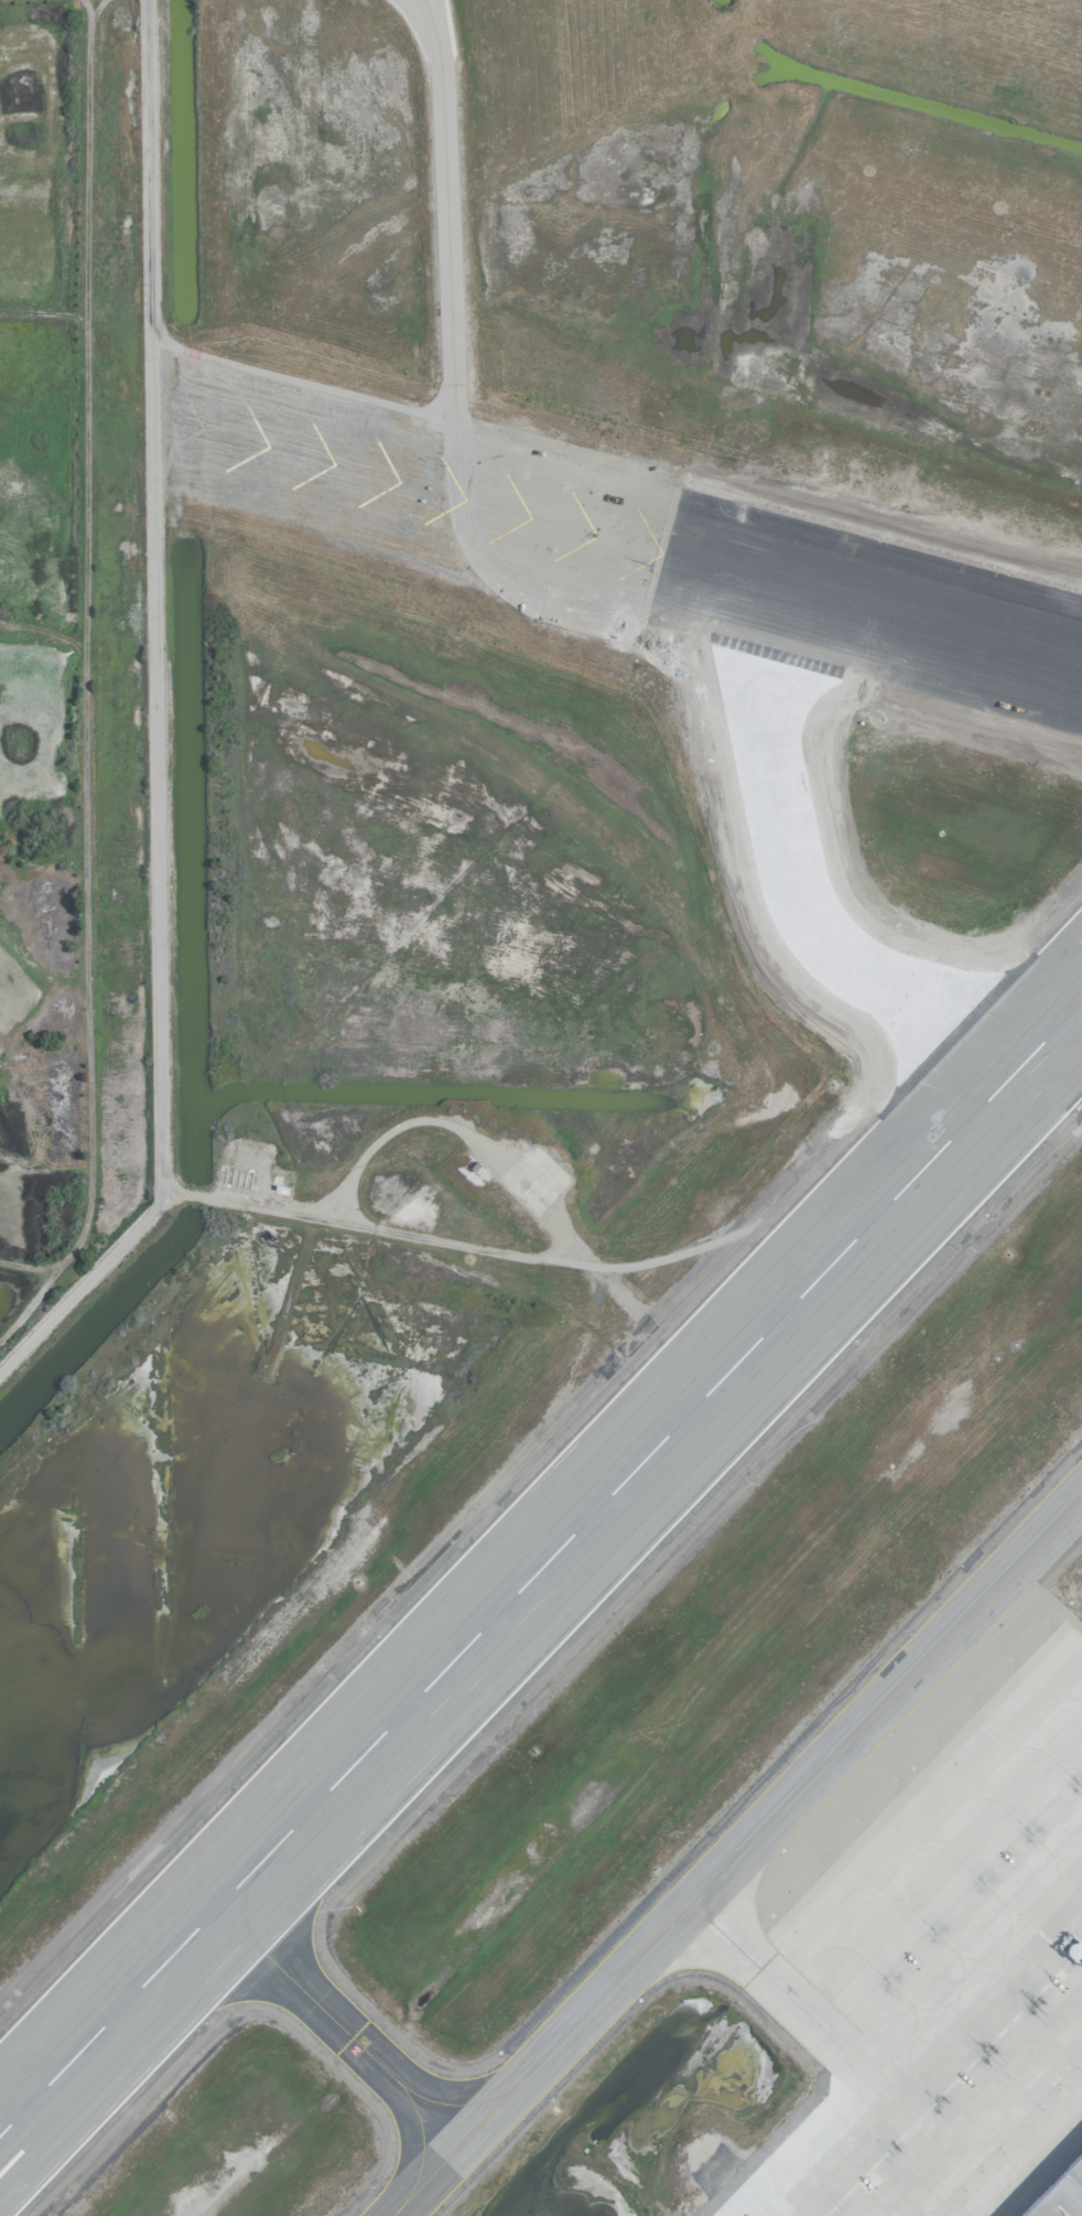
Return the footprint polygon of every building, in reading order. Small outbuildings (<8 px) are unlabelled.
[(1024,2215),(1081,2153),(1081,2215),(1024,2215)]
